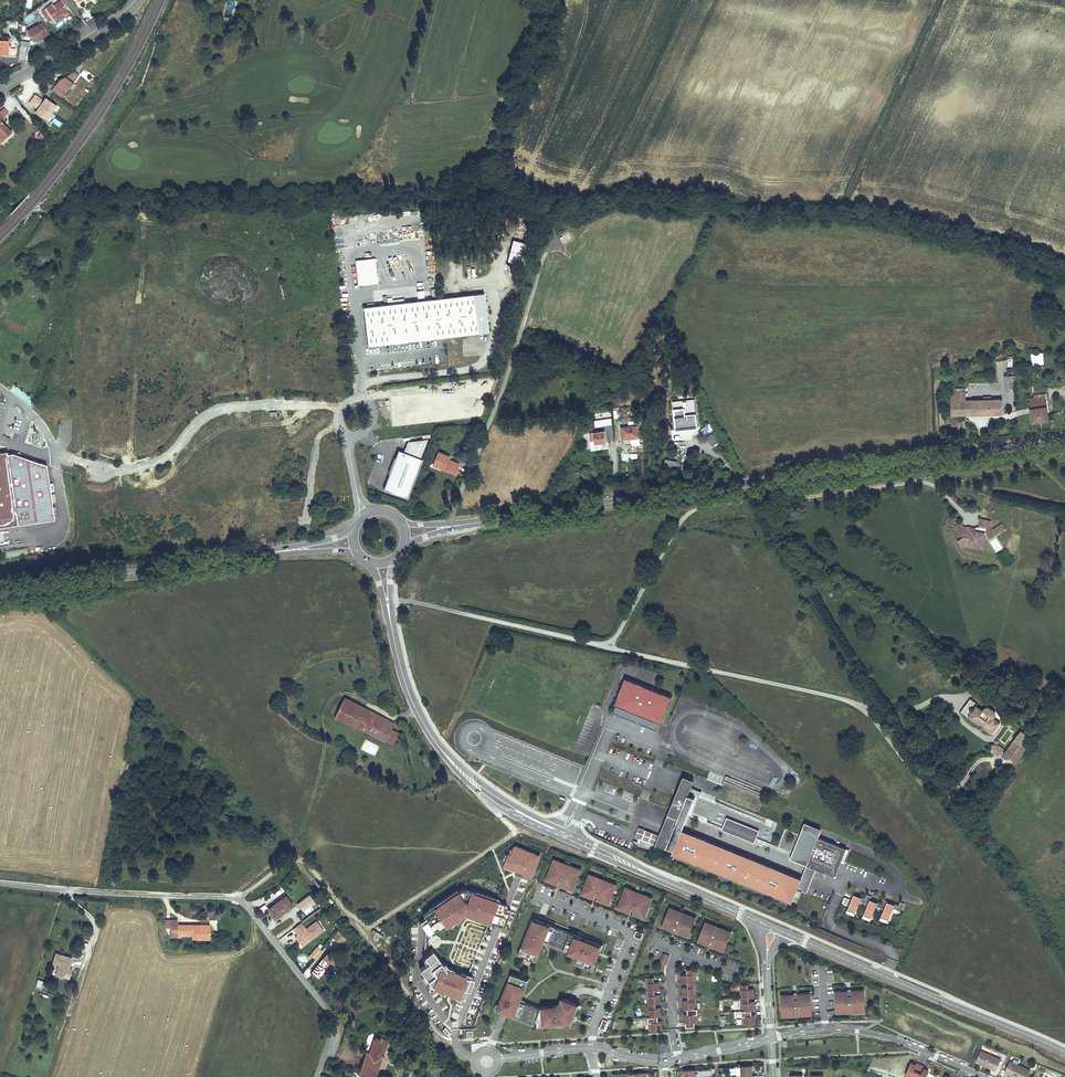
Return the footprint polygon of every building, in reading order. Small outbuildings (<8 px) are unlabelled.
[(57,17),(68,9),(61,0),(53,6),(52,4),(42,12),(49,22),(53,19),(55,22),(59,20),(58,18),(57,17)] [(58,18),(69,10),(68,9),(57,17),(58,18)] [(43,22),(27,30),(33,42),(49,34),(43,22)] [(9,41),(0,40),(0,54),(8,55),(9,41)] [(58,81),(51,91),(62,99),(79,76),(74,72),(58,81)] [(43,100),(34,94),(28,103),(37,110),(35,113),(46,121),(57,105),(46,98),(43,100)] [(12,132),(1,120),(4,117),(0,114),(0,137),(3,141),(12,132)] [(59,127),(62,124),(54,117),(51,121),(59,127)] [(433,234),(425,234),(425,244),(433,244),(433,234)] [(513,240),(508,261),(524,265),(529,244),(513,240)] [(375,258),(356,260),(358,285),(378,283),(375,258)] [(467,277),(475,277),(474,266),(466,266),(467,277)] [(416,292),(417,300),(425,299),(423,291),(416,292)] [(363,307),(368,346),(489,332),(484,293),(363,307)] [(1033,365),(1044,364),(1042,353),(1032,354),(1033,365)] [(1011,376),(1004,376),(1005,389),(1012,389),(1011,376)] [(973,414),(973,400),(966,400),(966,392),(960,392),(960,388),(950,388),(951,415),(973,414)] [(1045,394),(1034,395),(1034,397),(1029,398),(1029,401),(1034,401),(1035,402),(1046,401),(1045,394)] [(973,414),(1003,414),(1002,399),(973,400),(973,414)] [(681,415),(696,413),(695,400),(673,402),(674,408),(681,407),(681,415)] [(1032,423),(1048,421),(1046,401),(1035,402),(1034,401),(1029,401),(1032,423)] [(688,428),(698,427),(696,413),(681,415),(681,407),(674,408),(676,426),(688,425),(688,428)] [(621,427),(623,440),(639,438),(637,421),(628,422),(629,426),(621,427)] [(701,428),(710,447),(718,443),(712,430),(710,424),(701,428)] [(605,431),(590,433),(591,441),(595,441),(595,444),(606,442),(605,431)] [(424,457),(400,448),(385,487),(408,496),(424,457)] [(438,452),(433,463),(443,466),(442,468),(455,474),(459,464),(449,460),(446,459),(448,455),(438,452)] [(19,528),(56,523),(46,462),(10,454),(0,456),(0,530),(19,528)] [(663,470),(675,473),(678,462),(666,459),(663,470)] [(991,521),(980,518),(979,526),(990,528),(991,521)] [(976,533),(974,532),(974,528),(966,527),(963,522),(956,527),(962,537),(970,538),(968,546),(982,549),(985,534),(976,533)] [(1006,529),(1002,523),(991,530),(994,536),(1006,529)] [(26,548),(6,552),(7,558),(28,554),(26,548)] [(365,708),(345,698),(335,717),(347,723),(351,723),(376,736),(386,719),(377,715),(375,719),(370,717),(369,719),(361,715),(365,708)] [(996,715),(985,707),(983,710),(977,706),(978,704),(970,699),(960,713),(967,718),(968,717),(979,725),(977,728),(981,730),(983,727),(992,734),(995,730),(997,731),(999,728),(997,727),(1000,723),(994,718),(996,715)] [(377,715),(365,708),(361,715),(369,719),(370,717),(375,719),(377,715)] [(392,729),(394,724),(386,719),(376,736),(392,744),(398,732),(392,729)] [(1027,735),(1021,731),(1015,739),(1004,754),(1010,758),(1021,743),(1027,735)] [(1026,747),(1021,743),(1010,758),(1015,762),(1026,747)] [(993,745),(992,754),(1001,755),(1002,746),(993,745)] [(694,781),(683,776),(681,781),(692,785),(694,781)] [(796,892),(769,881),(773,870),(750,860),(751,858),(732,850),(731,853),(690,836),(681,832),(693,804),(696,796),(689,793),(691,788),(692,785),(681,781),(668,815),(673,817),(665,836),(660,834),(659,836),(655,846),(655,847),(665,851),(666,848),(673,851),(672,853),(691,861),(690,862),(695,864),(695,863),(714,870),(713,871),(722,875),(723,874),(741,882),(741,883),(746,885),(746,884),(764,891),(764,892),(773,896),(774,895),(792,902),(796,892)] [(701,792),(691,788),(689,793),(696,796),(693,804),(696,805),(701,792)] [(668,815),(660,834),(665,836),(673,817),(668,815)] [(759,832),(728,819),(724,831),(755,844),(759,832)] [(821,830),(805,823),(803,828),(819,834),(821,830)] [(644,830),(639,828),(635,837),(640,839),(644,830)] [(816,870),(835,877),(840,865),(838,865),(839,861),(841,861),(845,852),(817,840),(818,838),(819,834),(803,828),(790,859),(807,866),(816,870)] [(655,846),(659,836),(644,829),(644,830),(640,839),(655,846)] [(732,850),(691,834),(690,836),(731,853),(732,850)] [(846,849),(818,838),(817,840),(845,852),(846,850),(846,849)] [(541,856),(515,846),(512,854),(509,853),(504,868),(533,878),(541,856)] [(672,853),(672,855),(690,862),(691,861),(672,853)] [(545,878),(573,890),(582,868),(555,857),(545,878)] [(802,879),(751,858),(750,860),(773,870),(769,881),(796,892),(797,889),(802,879)] [(695,863),(695,864),(713,871),(714,870),(695,863)] [(816,870),(807,866),(802,879),(797,889),(802,891),(806,893),(816,870)] [(589,871),(581,893),(609,903),(617,882),(589,871)] [(723,874),(722,875),(741,883),(741,882),(723,874)] [(746,884),(746,885),(764,892),(764,891),(746,884)] [(626,885),(617,907),(645,918),(653,895),(626,885)] [(507,906),(462,889),(423,916),(433,931),(439,927),(441,931),(464,916),(504,929),(509,914),(504,913),(507,906)] [(802,891),(797,889),(796,892),(792,902),(797,904),(802,891)] [(301,901),(307,908),(316,901),(310,894),(301,901)] [(792,903),(792,902),(774,895),(773,896),(792,903)] [(268,909),(276,918),(293,905),(285,896),(268,909)] [(854,896),(847,911),(855,914),(860,903),(868,906),(865,914),(872,917),(877,905),(885,908),(882,916),(890,919),(895,907),(903,911),(906,903),(902,901),(900,905),(884,898),(883,903),(867,896),(865,900),(854,896)] [(303,912),(307,916),(319,908),(315,903),(303,912)] [(674,908),(673,911),(670,910),(664,925),(670,928),(669,929),(674,931),(676,926),(680,928),(678,932),(683,935),(684,934),(690,936),(696,920),(692,919),(693,916),(686,913),(685,914),(682,912),(674,908)] [(532,915),(518,952),(537,958),(543,941),(577,954),(576,960),(593,967),(602,942),(532,915)] [(210,925),(178,925),(178,920),(166,920),(166,927),(170,927),(170,937),(174,937),(174,933),(178,933),(178,937),(181,937),(181,933),(193,933),(193,939),(210,939),(210,925)] [(320,933),(313,923),(302,931),(298,925),(289,931),(294,938),(296,940),(295,940),(298,944),(303,946),(320,933)] [(710,923),(709,926),(706,924),(699,940),(706,943),(705,944),(710,946),(712,941),(716,943),(714,947),(719,949),(720,948),(726,951),(732,935),(728,934),(729,931),(722,928),(722,929),(718,927),(718,926),(710,923)] [(341,945),(347,938),(338,930),(332,937),(341,945)] [(296,940),(294,938),(292,940),(299,949),(303,946),(298,944),(295,940),(296,940)] [(318,953),(314,950),(307,958),(311,962),(318,953)] [(446,970),(432,952),(424,958),(429,964),(419,971),(433,990),(465,1001),(467,991),(470,992),(474,980),(446,970)] [(68,971),(72,958),(56,953),(53,963),(60,965),(57,975),(69,978),(71,972),(68,971)] [(666,965),(671,955),(665,953),(661,963),(666,965)] [(340,966),(325,954),(307,976),(315,982),(326,968),(333,974),(340,966)] [(690,1026),(694,1026),(694,1021),(696,1020),(696,1015),(698,1015),(697,1007),(695,1007),(695,1002),(697,1002),(697,994),(694,994),(694,989),(696,989),(696,980),(693,980),(693,976),(695,975),(695,967),(687,968),(687,973),(682,973),(683,981),(688,981),(688,986),(683,986),(684,995),(688,994),(689,999),(684,999),(684,1008),(688,1007),(688,1013),(685,1013),(685,1021),(686,1021),(689,1021),(690,1026)] [(571,1020),(578,1002),(560,995),(557,1003),(539,1006),(521,999),(529,979),(510,972),(496,1008),(536,1024),(571,1020)] [(651,1022),(652,1028),(662,1027),(661,1019),(658,1019),(658,1014),(661,1013),(661,1005),(656,1006),(655,1001),(660,1000),(660,992),(655,992),(654,987),(659,987),(659,979),(654,979),(654,974),(646,975),(646,983),(649,983),(649,987),(646,988),(647,996),(650,996),(650,1000),(647,1001),(648,1009),(650,1009),(651,1013),(648,1014),(649,1022),(651,1022)] [(746,1019),(746,1025),(757,1024),(756,1016),(753,1016),(753,1011),(756,1011),(756,1003),(751,1003),(751,998),(755,998),(755,990),(750,990),(749,985),(741,985),(742,994),(744,993),(745,997),(742,998),(743,1006),(745,1006),(745,1011),(743,1011),(743,1019),(746,1019)] [(844,994),(837,995),(838,1012),(842,1011),(842,1014),(849,1014),(849,1013),(856,1013),(862,1013),(862,1010),(866,1010),(865,993),(858,994),(858,992),(853,993),(853,998),(849,998),(849,993),(844,993),(844,994)] [(790,998),(783,999),(784,1015),(788,1015),(788,1018),(796,1017),(795,1017),(802,1016),(802,1017),(809,1017),(809,1014),(813,1014),(812,997),(805,997),(805,996),(799,996),(799,1001),(796,1002),(795,997),(790,997),(790,998)] [(884,1011),(892,1011),(892,998),(884,998),(884,1011)] [(608,1022),(603,1020),(599,1028),(604,1030),(608,1022)] [(366,1052),(360,1072),(374,1076),(375,1076),(388,1041),(375,1036),(369,1053),(366,1052)] [(990,1071),(997,1074),(1002,1063),(995,1060),(987,1056),(982,1054),(977,1065),(982,1068),(983,1067),(991,1070),(990,1071)] [(1011,1065),(1006,1074),(1011,1076),(1025,1076),(1027,1072),(1011,1065)] [(754,1067),(743,1068),(743,1076),(753,1076),(753,1071),(754,1071),(754,1067)]
